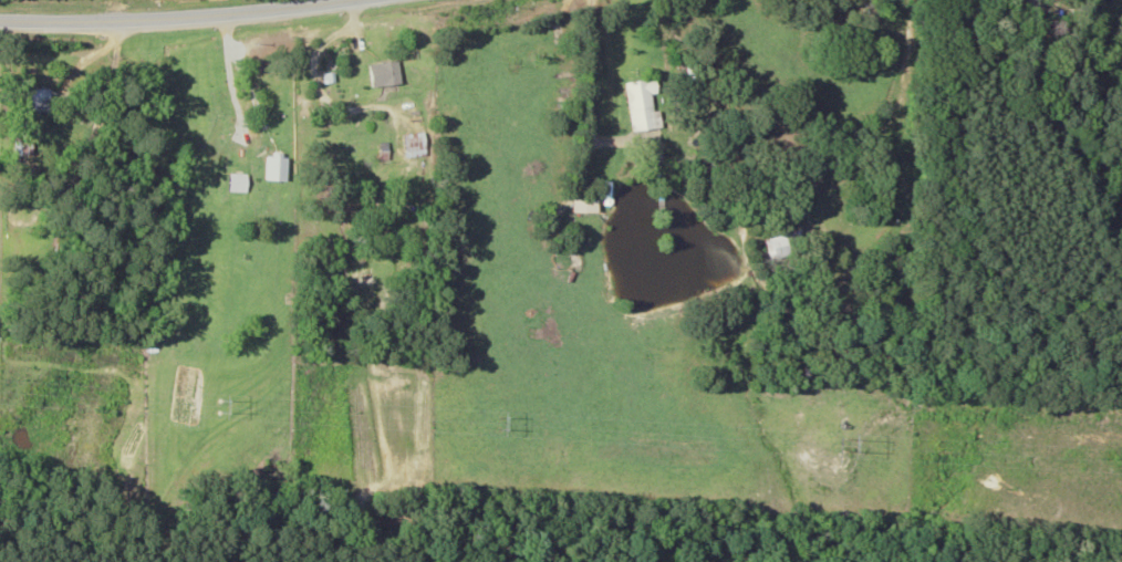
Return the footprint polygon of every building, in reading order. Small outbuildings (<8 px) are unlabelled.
[(370,87),(400,84),(398,61),(368,64),(370,87)] [(629,132),(661,129),(656,79),(625,82),(629,132)] [(50,111),(50,88),(25,88),(25,111),(50,111)] [(404,133),(404,157),(424,157),(424,133),(404,133)] [(272,175),(289,175),(289,152),(272,152),(272,175)] [(247,173),(228,173),(229,192),(247,192),(247,173)] [(800,230),(763,238),(768,260),(805,251),(800,230)]
